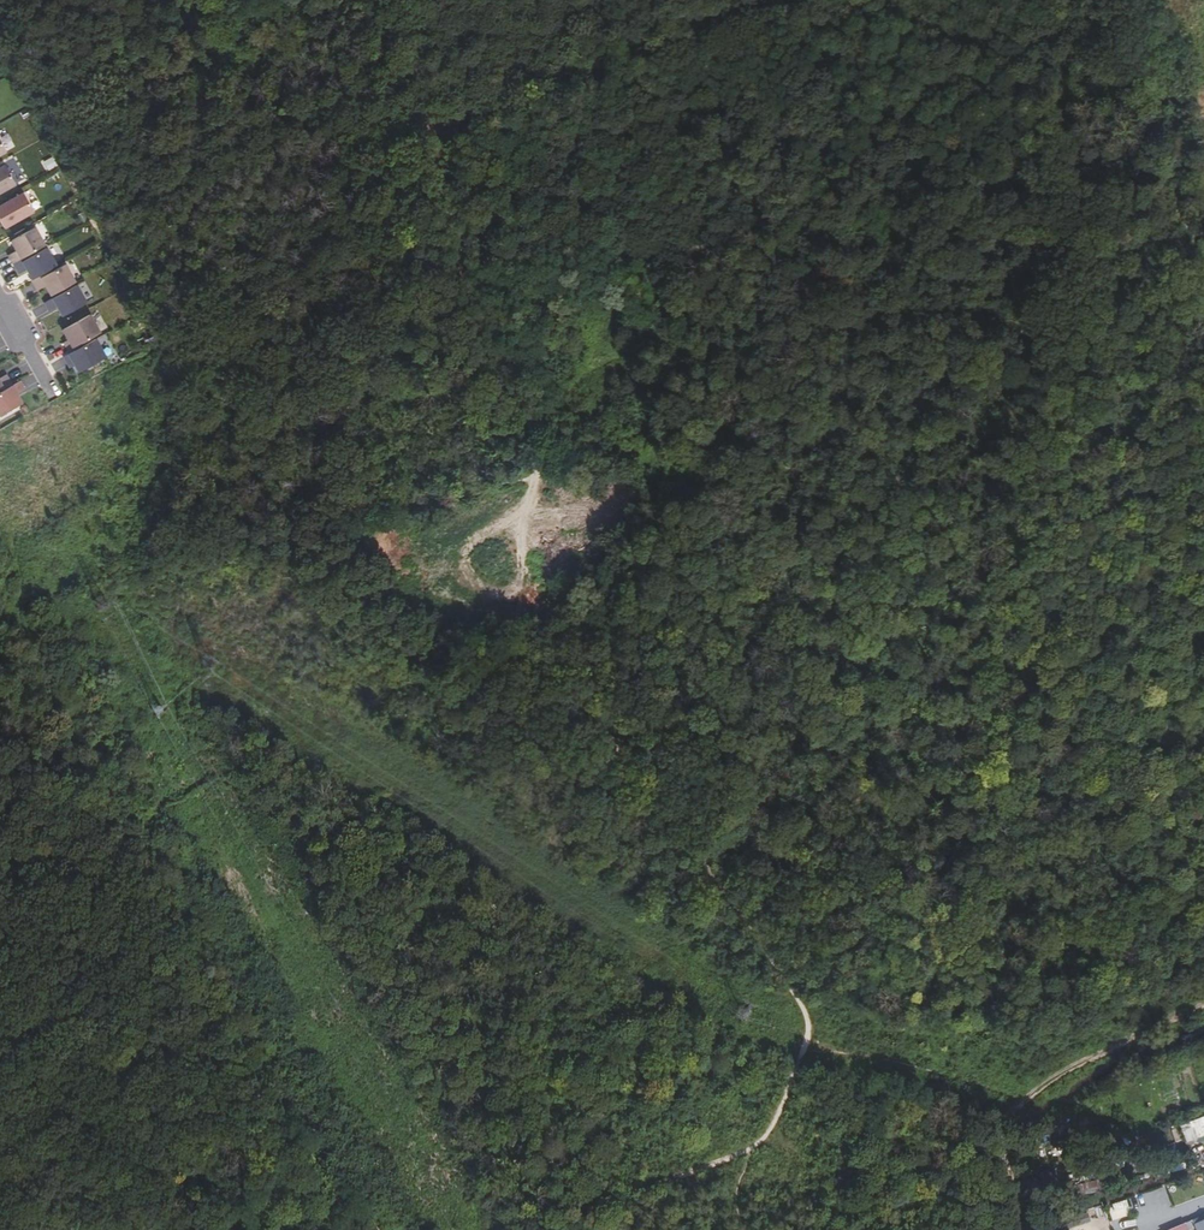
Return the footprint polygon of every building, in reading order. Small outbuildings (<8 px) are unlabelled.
[(9,156),(0,141),(0,161),(9,156)] [(42,162),(47,171),(56,166),(51,157),(42,162)] [(8,171),(0,175),(0,199),(18,189),(8,171)] [(0,213),(0,223),(1,223),(3,226),(7,233),(36,217),(26,198),(0,213)] [(34,229),(9,243),(15,253),(7,258),(11,266),(16,263),(30,255),(44,247),(34,229)] [(32,258),(13,268),(17,277),(25,272),(31,282),(49,272),(56,268),(46,250),(32,258)] [(32,258),(30,255),(16,263),(11,266),(13,268),(32,258)] [(51,274),(31,285),(36,293),(44,288),(50,298),(69,288),(75,284),(65,266),(51,274)] [(51,274),(49,272),(31,282),(30,282),(31,285),(51,274)] [(51,301),(43,305),(48,313),(56,309),(62,319),(86,305),(76,287),(70,291),(51,301)] [(50,298),(51,301),(70,291),(69,288),(50,298)] [(89,317),(62,333),(67,343),(62,345),(67,354),(85,343),(100,335),(89,317)] [(68,356),(63,359),(68,367),(73,364),(75,368),(78,375),(105,360),(95,341),(87,346),(68,356)] [(85,343),(67,354),(68,356),(87,346),(85,343)] [(21,380),(25,390),(37,385),(33,375),(21,380)] [(11,385),(6,377),(0,380),(0,391),(11,385)] [(20,383),(12,387),(0,394),(0,418),(21,406),(16,396),(24,391),(20,383)] [(11,385),(0,391),(0,394),(12,387),(11,385)] [(1114,1210),(1116,1219),(1127,1217),(1125,1207),(1114,1210)] [(1192,1222),(1195,1229),(1203,1229),(1203,1218),(1192,1222)] [(1187,1221),(1165,1229),(1190,1229),(1187,1221)]
